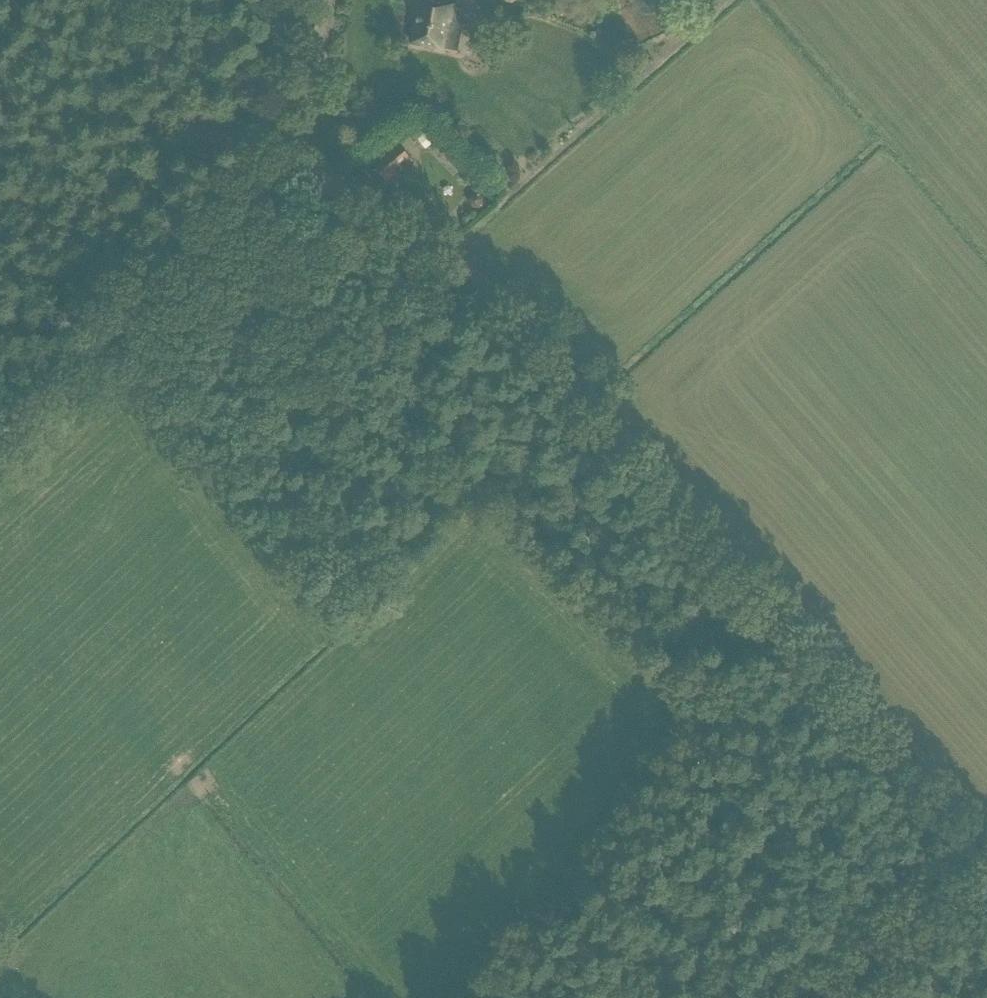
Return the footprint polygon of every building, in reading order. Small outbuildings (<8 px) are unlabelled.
[(438,1),(433,0),(418,0),(415,15),(418,16),(412,44),(431,48),(444,51),(450,22),(452,23),(456,5),(438,1)] [(423,126),(414,134),(418,139),(428,132),(423,126)] [(399,146),(374,166),(387,182),(412,162),(399,146)] [(475,196),(471,200),(471,205),(475,209),(481,209),(485,205),(484,199),(480,195),(475,196)]
